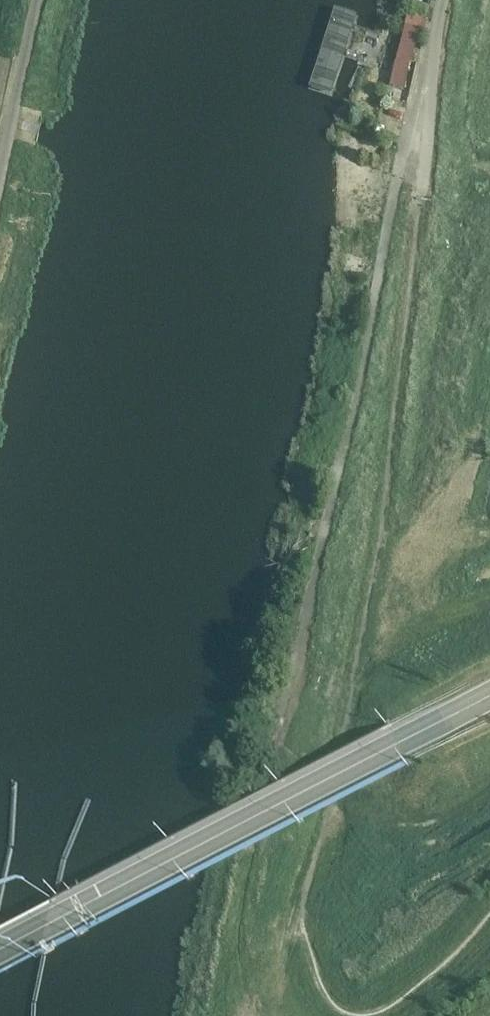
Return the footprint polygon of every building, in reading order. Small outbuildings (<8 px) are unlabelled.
[(429,7),(410,0),(405,0),(402,7),(426,15),(429,7)] [(358,15),(335,7),(308,88),(331,96),(344,58),(354,25),(358,15)] [(428,19),(408,14),(389,85),(403,89),(418,31),(424,33),(428,19)] [(375,126),(372,135),(392,141),(395,142),(398,133),(375,126)] [(392,145),(378,141),(376,150),(390,154),(392,145)]
